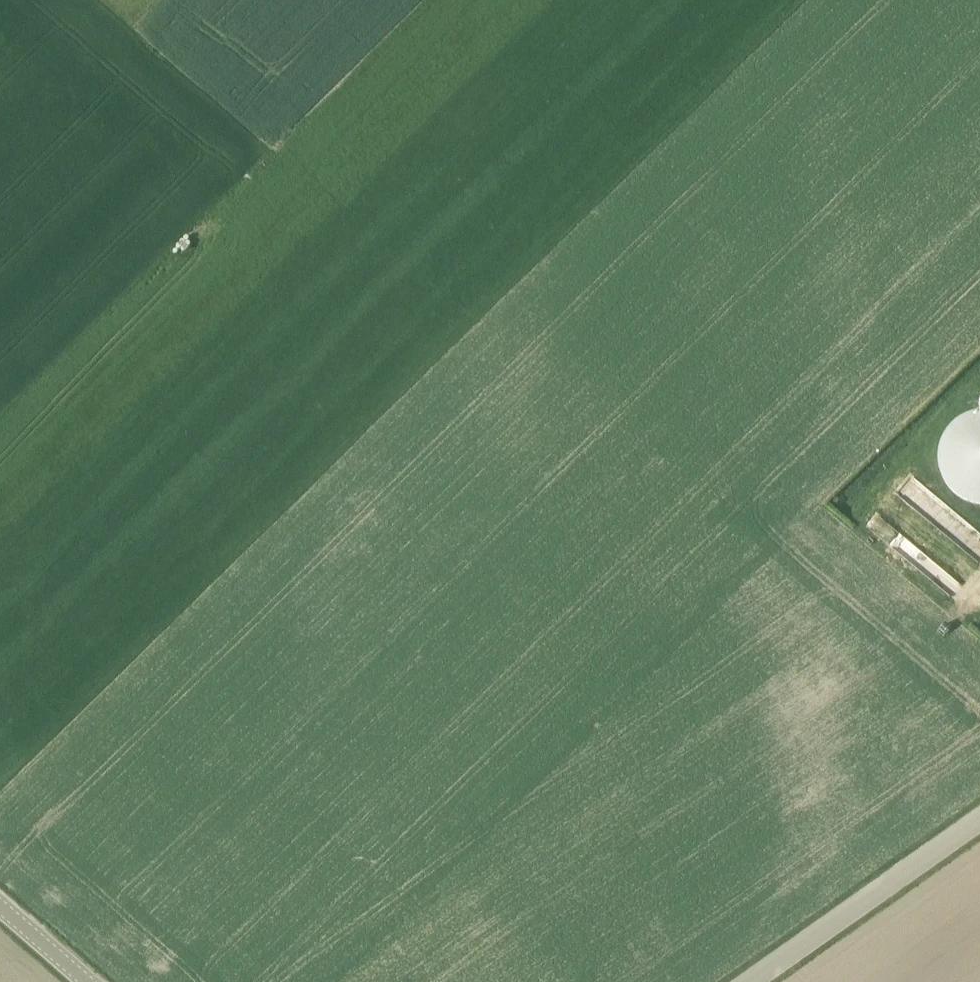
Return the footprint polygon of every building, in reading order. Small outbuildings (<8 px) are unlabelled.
[(962,498),(976,502),(979,502),(979,410),(977,410),(963,415),(951,423),(942,435),(938,449),(937,463),(942,477),(950,489),(962,498)] [(956,591),(968,578),(919,535),(907,548),(956,591)]
